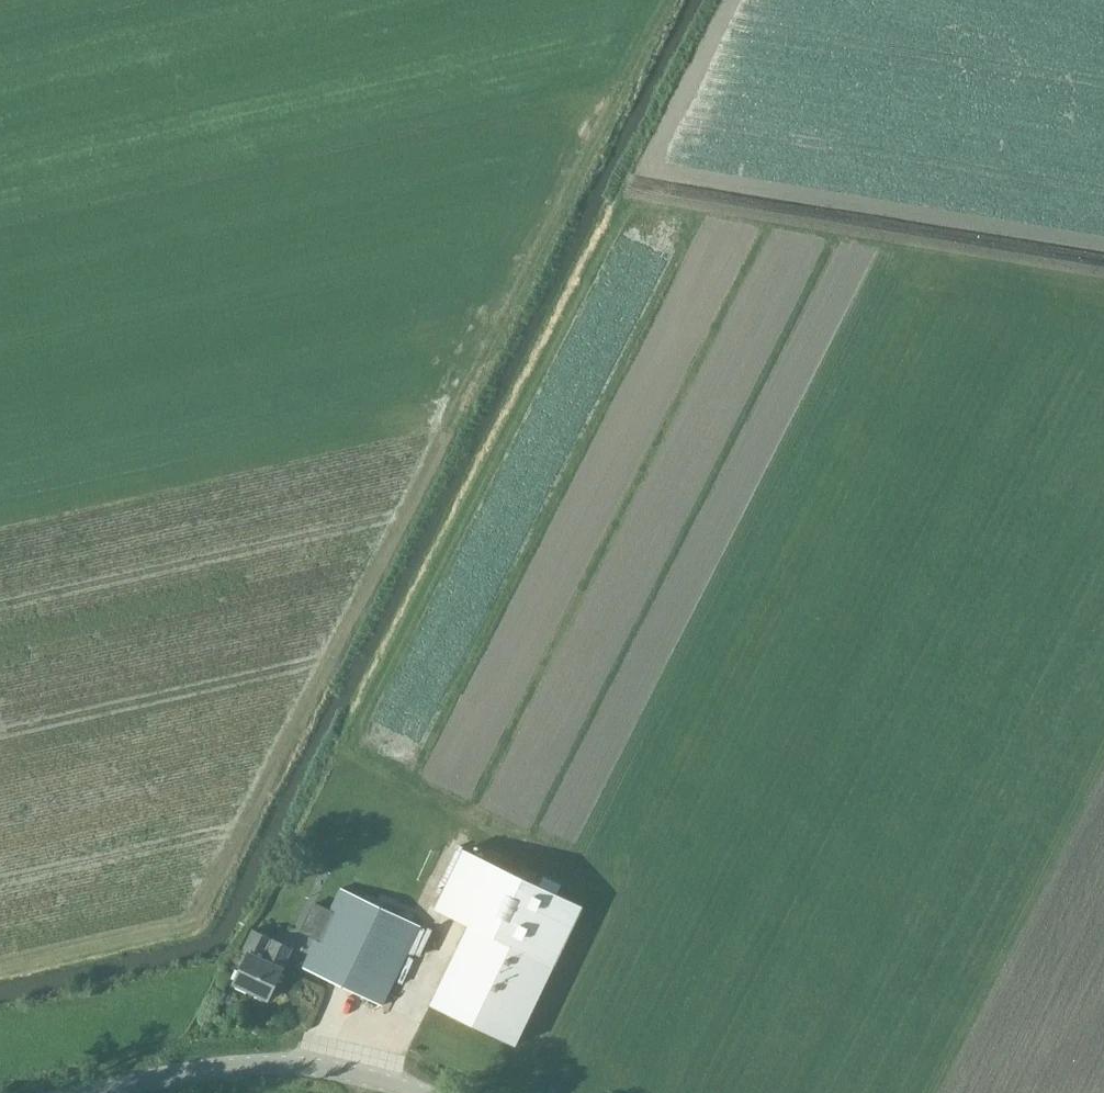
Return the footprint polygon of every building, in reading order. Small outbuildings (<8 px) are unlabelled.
[(543,875),(539,885),(464,849),(435,908),(469,924),(431,1004),(516,1045),(582,906),(557,893),(562,884),(543,875)] [(382,1005),(420,926),(342,887),(303,966),(382,1005)] [(292,948),(273,939),(254,929),(243,951),(248,954),(234,983),(269,999),(292,948)]
